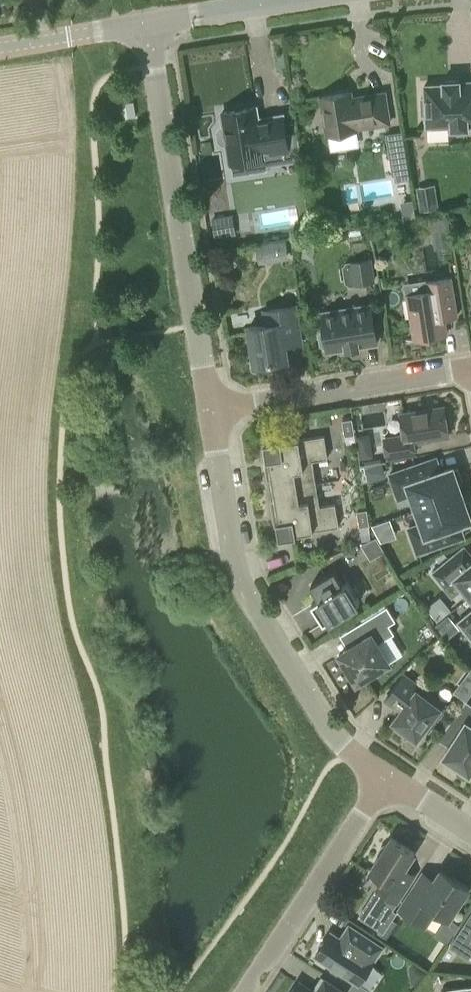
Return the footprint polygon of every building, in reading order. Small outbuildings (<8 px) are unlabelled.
[(460,82),(460,80),(442,80),(442,85),(423,85),(424,98),(420,98),(421,114),(425,114),(425,127),(450,125),(450,129),(468,129),(467,126),(470,126),(470,82),(460,82)] [(351,98),(351,92),(320,97),(327,135),(328,134),(331,151),(359,146),(356,128),(389,123),(385,93),(351,98)] [(221,128),(219,131),(220,140),(223,143),(227,142),(230,163),(232,162),(234,175),(251,173),(266,170),(265,167),(286,164),(301,162),(297,134),(286,136),(283,115),(258,119),(256,107),(222,112),(224,127),(221,128)] [(404,145),(388,147),(393,175),(409,173),(404,145)] [(417,188),(420,211),(439,208),(435,185),(417,188)] [(401,204),(404,218),(415,216),(413,202),(401,204)] [(226,237),(222,216),(211,218),(214,239),(216,251),(228,249),(226,237)] [(434,248),(453,246),(448,216),(429,219),(434,248)] [(280,259),(288,258),(285,241),(278,242),(280,259)] [(371,258),(351,261),(355,287),(375,283),(371,258)] [(408,294),(415,338),(446,334),(444,318),(458,316),(453,278),(427,282),(428,291),(408,294)] [(377,343),(371,304),(321,312),(328,352),(345,349),(346,350),(360,348),(360,346),(377,343)] [(296,306),(268,310),(270,323),(249,327),(255,364),(288,359),(284,334),(300,331),(296,306)] [(247,321),(264,320),(264,310),(247,311),(247,321)] [(414,441),(449,435),(444,407),(401,414),(405,435),(385,438),(388,457),(416,453),(414,441)] [(345,436),(355,434),(352,418),(343,420),(345,436)] [(269,459),(274,490),(316,483),(312,460),(328,458),(324,435),(281,442),(281,440),(264,443),(267,459),(269,459)] [(372,449),(360,451),(361,459),(373,457),(372,449)] [(412,494),(417,509),(462,493),(459,483),(463,482),(458,468),(454,470),(453,467),(422,477),(417,464),(390,474),(398,499),(412,494)] [(320,506),(316,483),(274,490),(279,521),(277,521),(280,538),(296,535),(296,533),(339,526),(335,504),(320,506)] [(462,493),(417,509),(422,523),(408,528),(417,553),(445,543),(440,530),(470,519),(470,516),(470,505),(469,501),(465,502),(462,493)] [(360,526),(370,525),(368,509),(358,511),(360,526)] [(382,540),(399,534),(392,516),(376,522),(382,540)] [(371,560),(385,551),(377,537),(361,544),(371,560)] [(470,597),(470,596),(470,563),(464,568),(454,556),(434,572),(452,595),(462,587),(470,597)] [(311,604),(324,624),(360,602),(347,582),(343,584),(334,571),(311,585),(319,599),(311,604)] [(348,648),(339,654),(357,682),(403,654),(391,635),(394,633),(389,625),(396,621),(387,606),(361,622),(369,635),(348,648)] [(458,622),(470,638),(470,612),(458,622)] [(446,617),(435,626),(446,639),(456,630),(446,617)] [(385,700),(401,711),(394,720),(417,738),(425,727),(429,730),(447,706),(404,674),(385,700)] [(461,730),(444,756),(470,773),(470,771),(470,725),(469,724),(470,720),(470,704),(466,701),(450,722),(461,730)] [(397,902),(410,882),(400,875),(415,852),(391,837),(387,844),(382,847),(379,851),(379,857),(371,870),(384,878),(377,889),(397,902)] [(425,926),(435,909),(449,918),(469,887),(441,869),(434,880),(423,872),(399,909),(425,926)] [(394,916),(369,900),(359,916),(383,932),(394,916)] [(468,920),(451,946),(469,957),(470,954),(470,922),(468,920)] [(315,955),(330,965),(330,966),(330,970),(337,974),(340,973),(341,972),(355,981),(349,990),(353,991),(370,991),(371,990),(359,982),(374,960),(383,946),(349,925),(341,938),(331,931),(315,955)] [(415,984),(424,971),(413,963),(410,967),(412,981),(415,984)] [(324,979),(315,991),(343,991),(324,979)] [(298,981),(291,991),(315,991),(298,981)]
